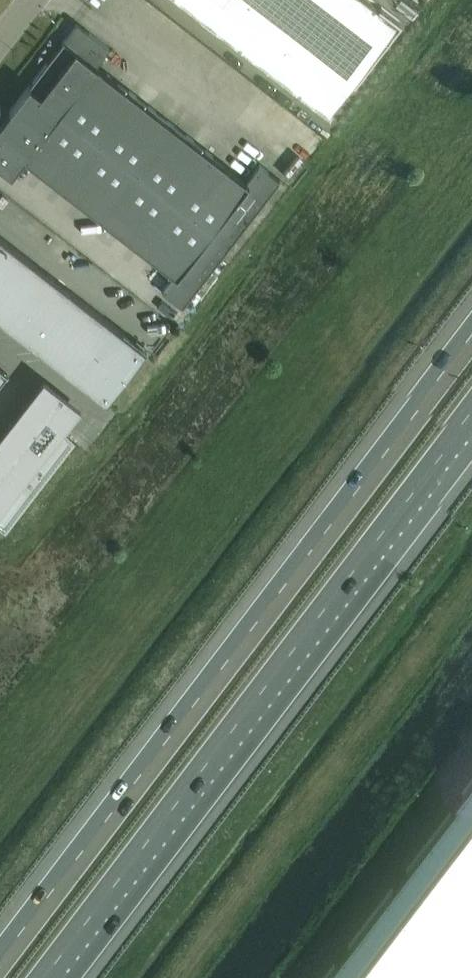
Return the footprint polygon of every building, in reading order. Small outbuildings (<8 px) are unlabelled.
[(322,111),(393,20),(366,0),(173,0),(322,111)] [(26,159),(174,273),(161,290),(181,305),(279,179),(258,163),(245,180),(97,63),(109,48),(76,22),(0,122),(0,165),(13,175),(26,159)] [(105,400),(146,349),(0,236),(0,319),(105,400)] [(0,433),(0,528),(5,532),(74,442),(62,430),(80,406),(43,378),(0,433)] [(349,977),(471,977),(471,803),(349,977)]
